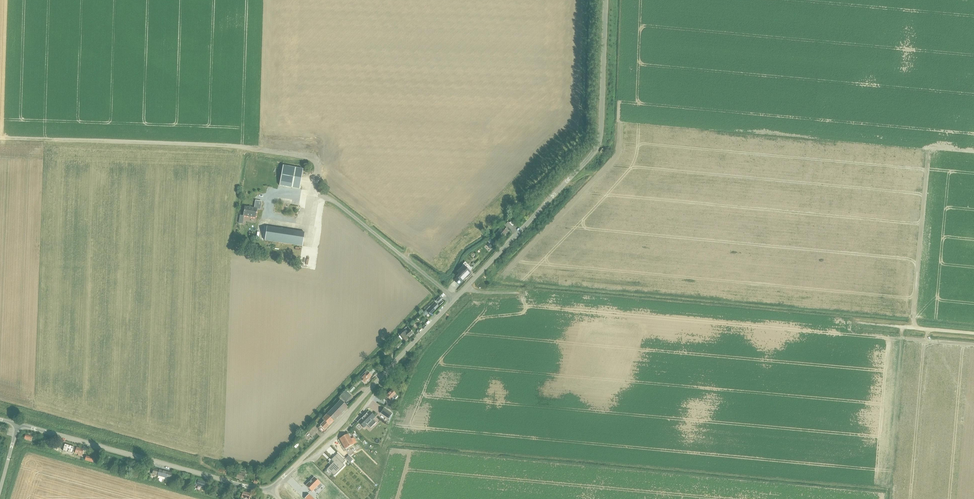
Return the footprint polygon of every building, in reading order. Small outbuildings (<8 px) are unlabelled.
[(299,190),(303,170),(283,166),(279,186),(299,190)] [(244,209),(243,216),(255,218),(257,207),(260,207),(261,202),(255,201),(254,209),(244,207),(244,209)] [(514,226),(523,218),(518,213),(516,215),(516,214),(514,215),(516,217),(514,219),(513,217),(510,220),(514,226)] [(501,229),(495,235),(500,238),(501,236),(503,237),(508,232),(507,231),(509,229),(505,226),(502,230),(501,229)] [(302,247),(304,233),(268,227),(265,240),(302,247)] [(460,274),(457,276),(461,281),(471,272),(469,271),(472,268),(465,262),(462,264),(464,266),(458,272),(460,274)] [(440,307),(436,303),(427,312),(431,316),(440,307)] [(412,333),(410,330),(407,333),(405,331),(400,336),(405,342),(409,339),(408,337),(412,333)] [(366,371),(360,377),(362,378),(360,380),(364,384),(371,376),(366,371)] [(397,396),(392,390),(385,398),(389,401),(393,397),(394,399),(396,398),(397,397),(397,396)] [(345,391),(339,397),(346,403),(352,396),(345,391)] [(329,426),(347,407),(339,400),(322,419),(324,421),(320,425),(324,430),(328,425),(329,426)] [(389,419),(392,414),(384,408),(382,411),(380,413),(389,419)] [(365,416),(358,422),(361,425),(364,428),(367,425),(370,428),(376,423),(372,419),(375,417),(372,414),(369,411),(365,416)] [(354,438),(351,439),(348,434),(339,439),(345,449),(354,444),(356,443),(354,438)] [(65,445),(63,452),(73,455),(74,450),(76,450),(75,454),(78,454),(78,456),(81,457),(83,449),(77,448),(75,448),(75,447),(65,445)] [(334,462),(327,469),(330,472),(333,469),(336,472),(340,468),(341,469),(344,466),(342,464),(345,461),(338,453),(331,459),(334,462)] [(306,463),(305,465),(313,473),(315,471),(306,463)] [(170,479),(171,473),(154,470),(153,475),(170,479)] [(243,480),(245,472),(238,470),(237,478),(243,480)] [(323,485),(314,477),(306,485),(312,492),(317,487),(319,489),(323,485)]
